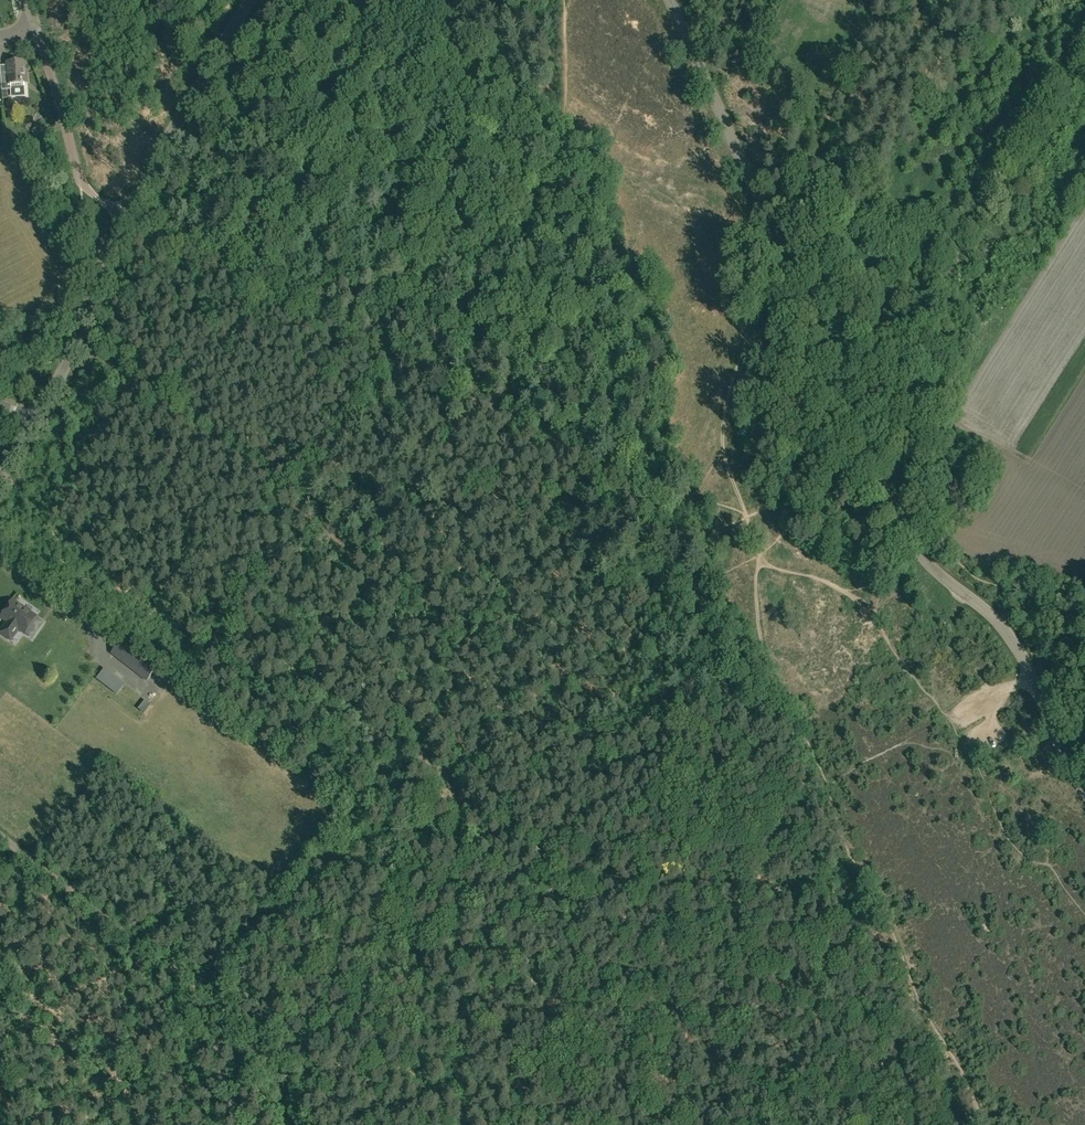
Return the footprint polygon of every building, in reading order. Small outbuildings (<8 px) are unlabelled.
[(25,94),(24,83),(28,83),(27,71),(25,71),(24,61),(8,62),(8,74),(8,76),(1,77),(2,90),(11,89),(11,95),(25,94)] [(37,616),(13,599),(1,616),(8,621),(0,632),(11,640),(19,629),(25,633),(36,617),(37,616)] [(36,617),(25,633),(33,638),(43,623),(36,617)] [(112,652),(147,679),(157,667),(122,640),(112,652)]
